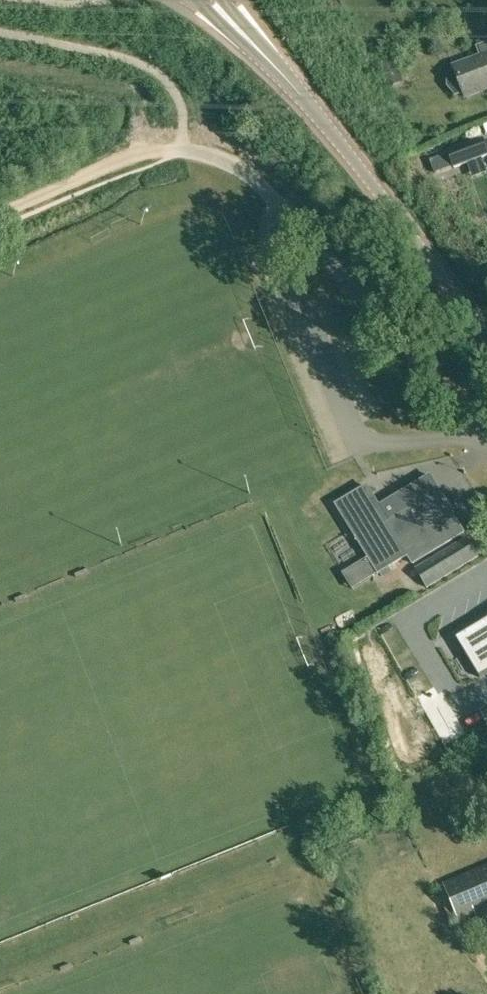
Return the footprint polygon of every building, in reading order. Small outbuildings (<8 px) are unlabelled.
[(465,97),(486,89),(486,44),(478,47),(481,56),(453,67),(455,72),(448,75),(448,86),(456,95),(463,92),(465,97)] [(380,64),(388,87),(403,82),(396,59),(380,64)] [(455,167),(486,155),(486,151),(482,139),(448,151),(455,167)] [(438,548),(464,532),(431,476),(391,499),(401,515),(389,522),(367,485),(336,504),(378,573),(408,555),(413,564),(415,563),(438,548)] [(465,535),(414,565),(426,587),(478,556),(465,535)] [(456,638),(480,677),(486,673),(486,619),(456,638)] [(451,923),(460,920),(475,913),(472,907),(486,900),(486,866),(444,883),(435,887),(451,923)]
